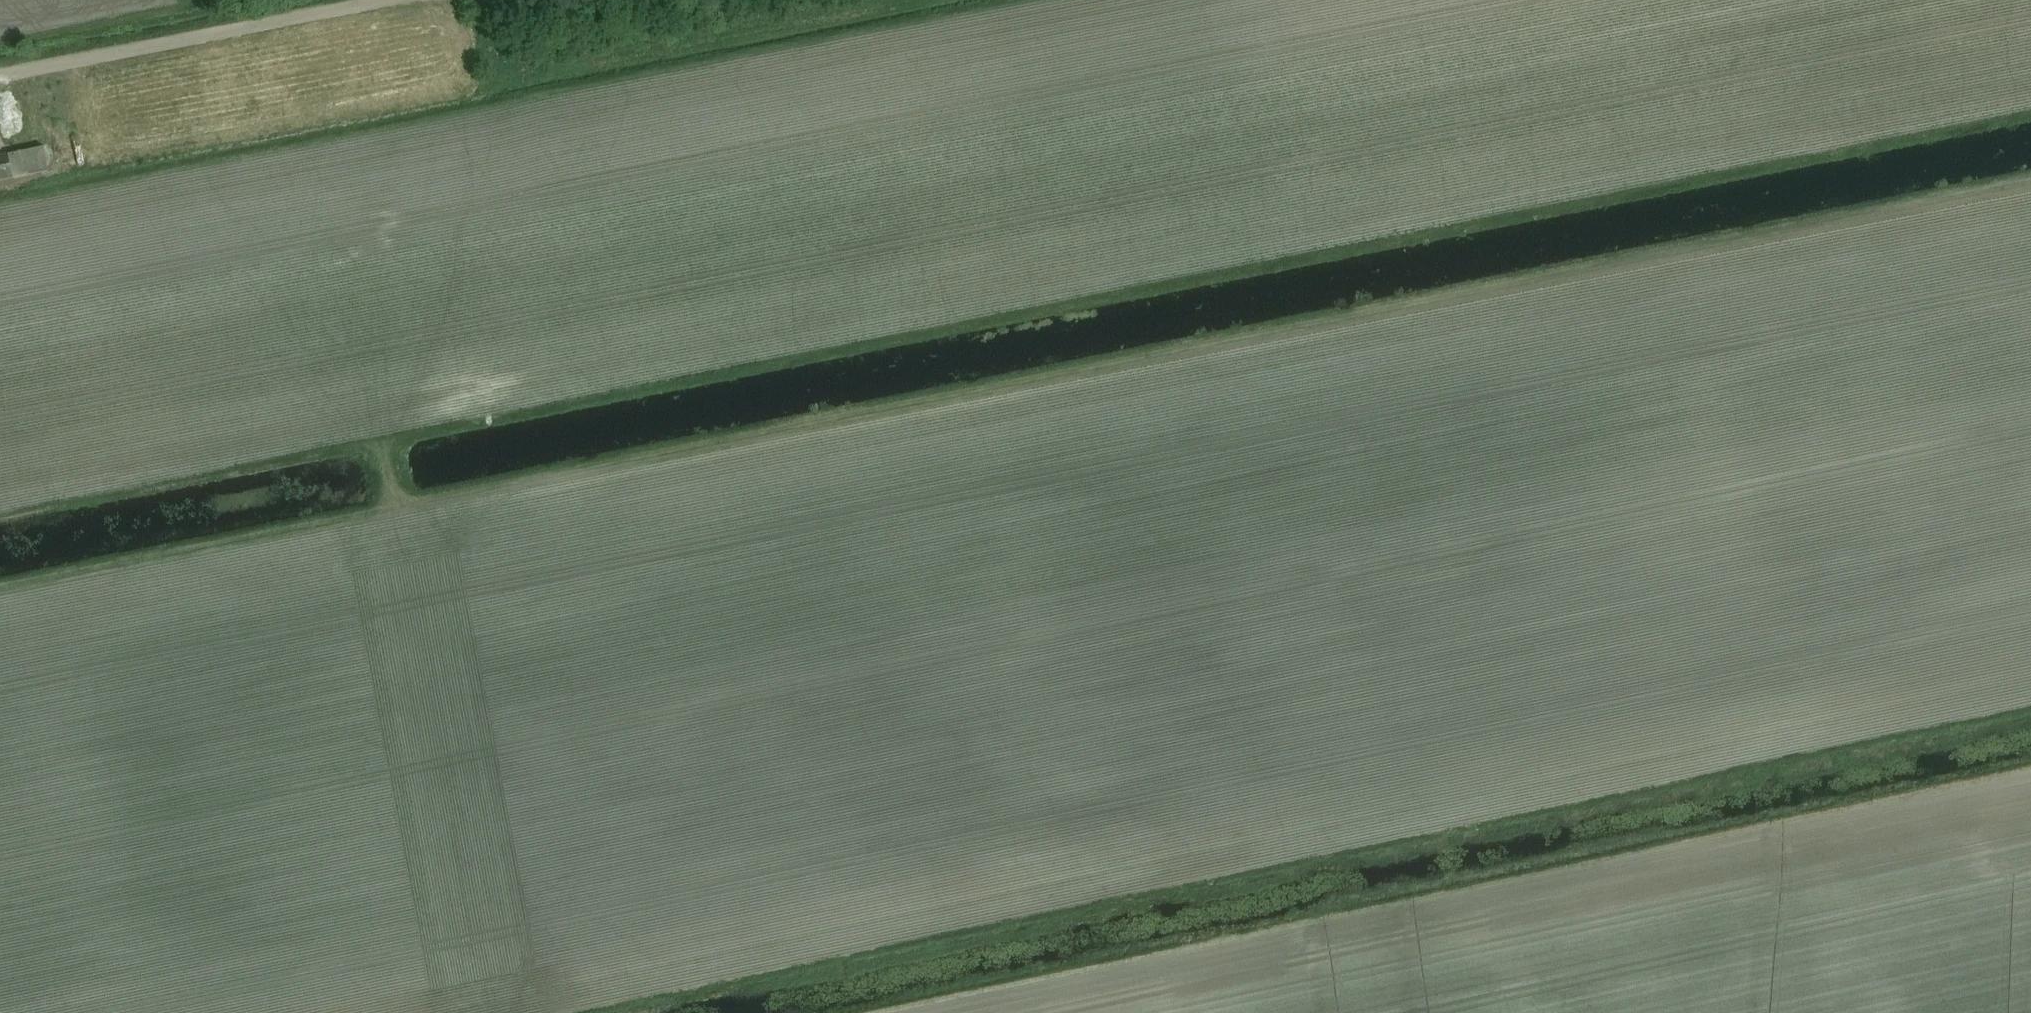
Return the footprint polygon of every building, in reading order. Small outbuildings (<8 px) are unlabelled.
[(8,156),(0,158),(0,182),(48,172),(43,149),(8,156)]
